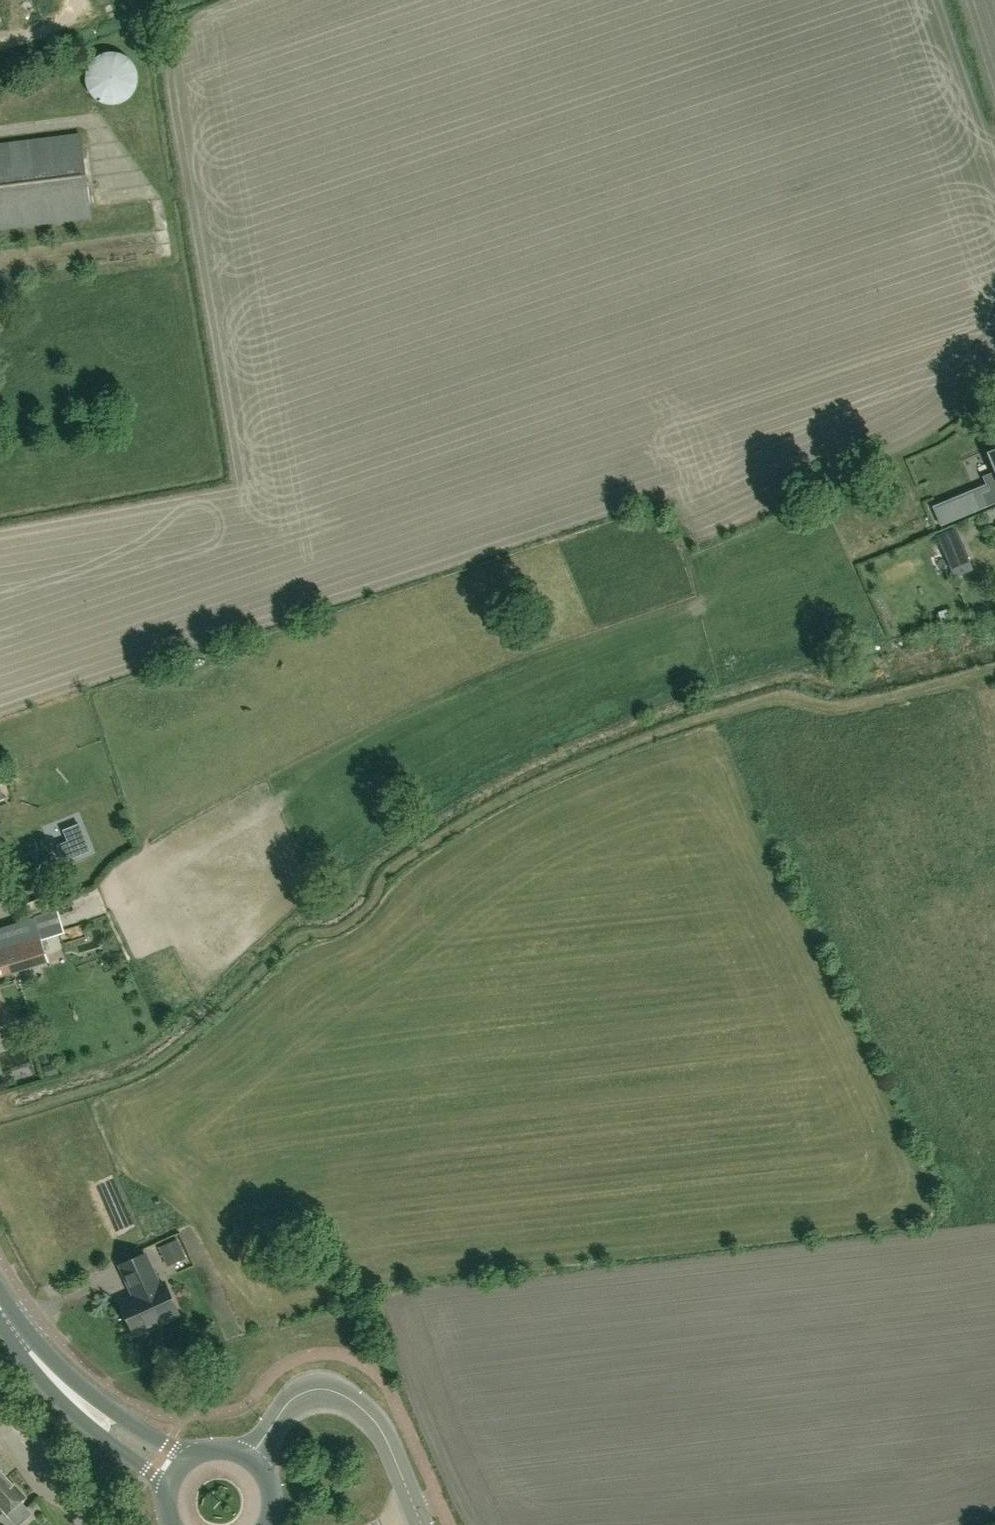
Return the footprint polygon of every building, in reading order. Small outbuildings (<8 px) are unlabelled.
[(105,103),(113,104),(117,104),(123,102),(126,100),(131,96),(133,93),(136,87),(138,81),(138,77),(138,73),(135,67),(133,63),(129,59),(122,54),(116,52),(110,52),(102,54),(97,57),(94,59),(90,64),(87,69),(86,73),(86,79),(86,83),(88,89),(90,93),(94,97),(101,102),(105,103)] [(91,217),(80,135),(0,145),(0,229),(91,217)] [(994,503),(994,473),(984,477),(989,489),(980,493),(985,507),(994,503)] [(966,553),(956,528),(937,536),(947,561),(966,553)] [(978,558),(959,564),(963,576),(982,570),(978,558)] [(27,918),(51,909),(46,896),(22,905),(26,916),(27,918)] [(50,963),(42,937),(0,950),(0,977),(50,963)] [(177,1239),(159,1246),(167,1263),(184,1255),(177,1239)] [(160,1286),(146,1255),(121,1266),(132,1290),(133,1290),(136,1296),(121,1303),(123,1307),(122,1311),(126,1321),(130,1323),(135,1334),(149,1327),(150,1330),(162,1325),(161,1322),(179,1314),(165,1284),(160,1286)] [(21,1503),(26,1499),(7,1477),(0,1483),(0,1510),(3,1507),(18,1524),(20,1524),(31,1515),(21,1503)]
